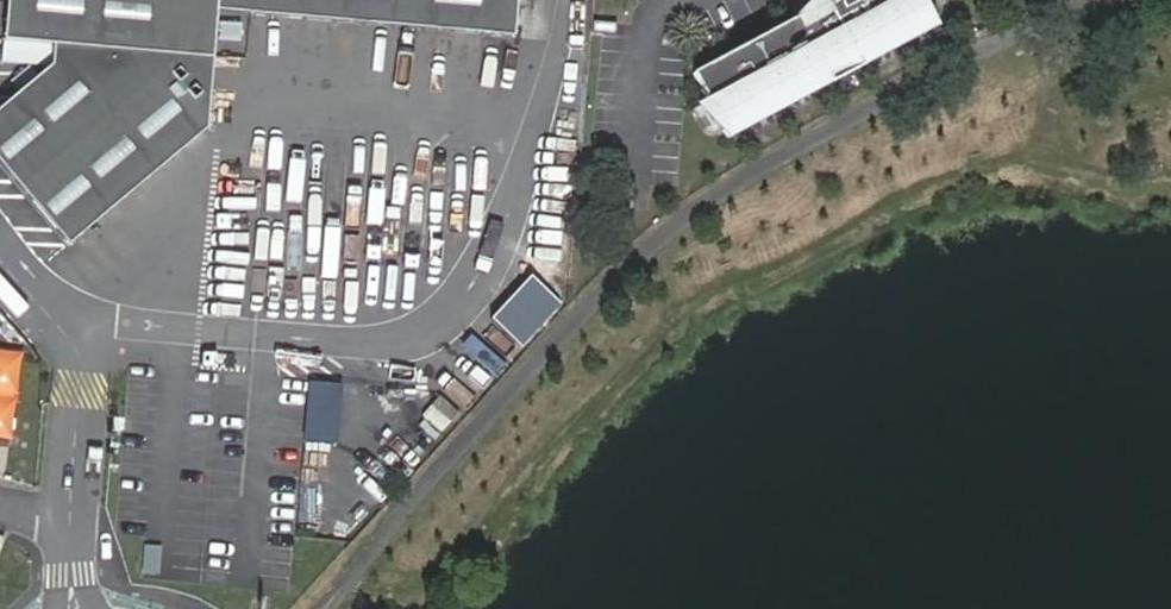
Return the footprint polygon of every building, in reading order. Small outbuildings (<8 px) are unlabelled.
[(71,244),(206,127),(217,10),(513,36),(516,0),(9,0),(5,41),(44,45),(41,74),(0,107),(0,160),(71,244)] [(788,20),(690,75),(704,101),(691,109),(727,142),(936,26),(921,0),(807,0),(788,20)] [(526,344),(567,303),(540,276),(499,317),(526,344)] [(500,332),(474,362),(493,380),(520,350),(500,332)] [(25,348),(0,346),(0,437),(19,439),(25,348)] [(313,380),(308,438),(342,440),(347,383),(313,380)] [(146,573),(164,574),(165,539),(147,538),(146,573)]
